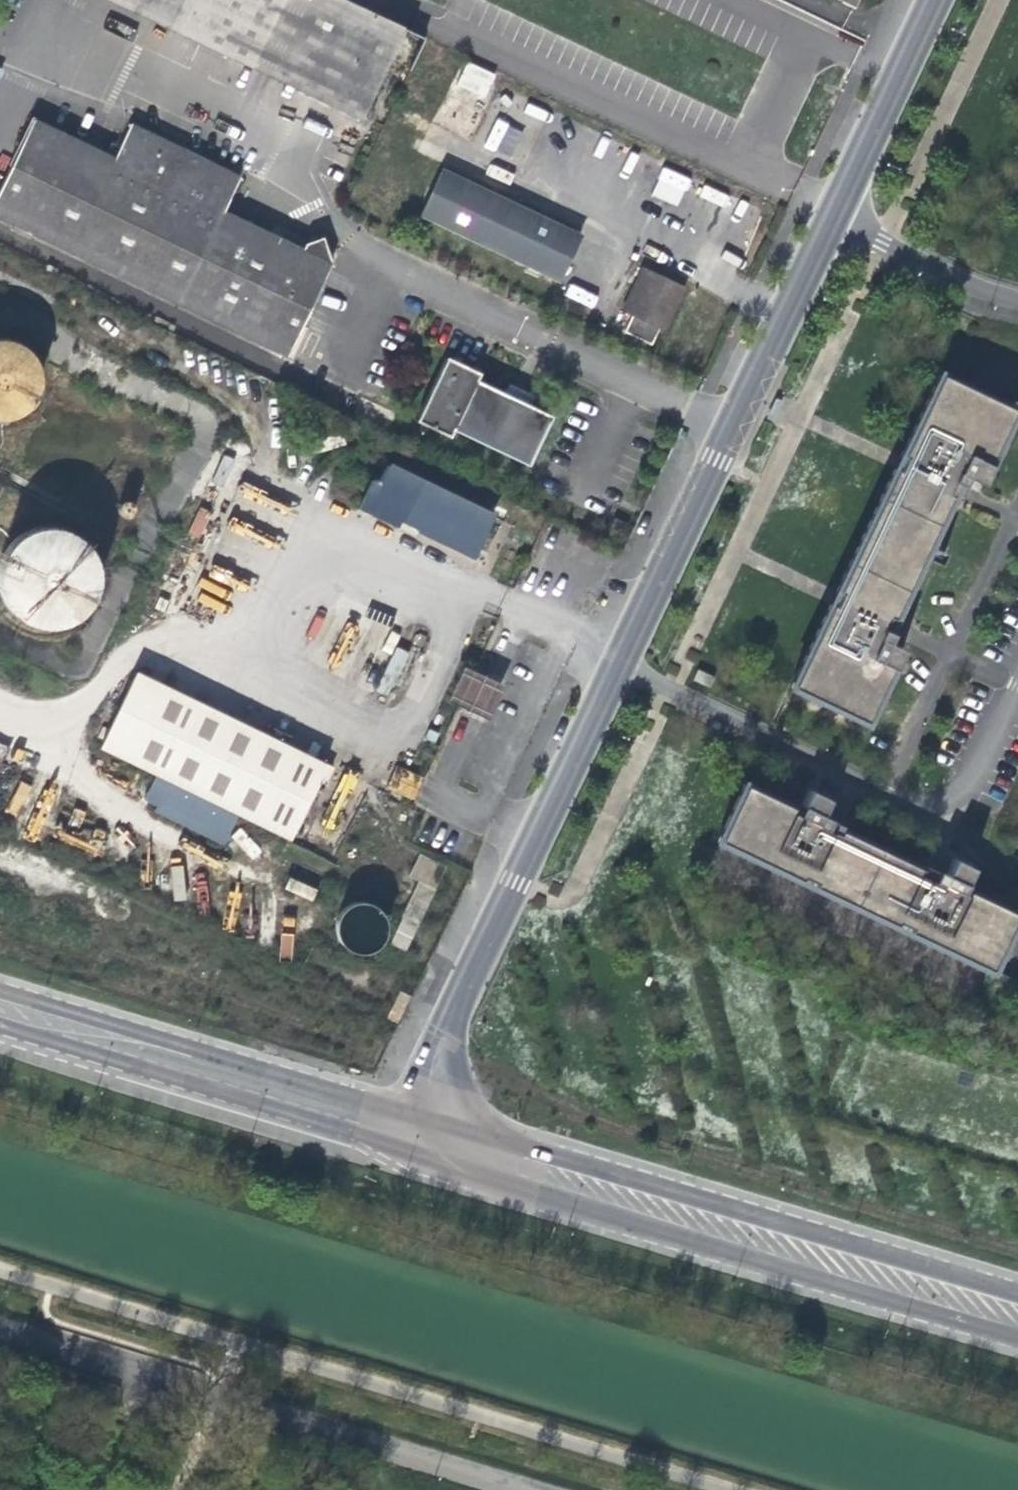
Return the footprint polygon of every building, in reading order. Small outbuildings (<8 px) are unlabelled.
[(195,42),(214,0),(108,0),(195,42)] [(345,0),(214,0),(195,42),(358,120),(402,27),(345,0)] [(501,74),(463,56),(432,123),(470,141),(501,74)] [(511,158),(523,130),(495,118),(483,147),(511,158)] [(237,182),(127,129),(112,163),(31,125),(0,187),(0,220),(286,357),(329,267),(320,238),(303,244),(300,253),(221,215),(237,182)] [(663,166),(652,195),(679,206),(691,177),(663,166)] [(444,172),(422,217),(558,284),(579,239),(444,172)] [(704,185),(700,195),(722,205),(726,195),(704,185)] [(644,265),(623,310),(662,327),(682,284),(658,272),(644,265)] [(592,308),(597,296),(571,283),(565,295),(592,308)] [(1,405),(7,396),(9,391),(12,382),(13,370),(11,361),(9,352),(2,341),(0,339),(0,406),(1,405)] [(452,430),(527,467),(550,417),(504,395),(475,381),(478,375),(443,358),(413,421),(448,438),(452,430)] [(866,719),(892,665),(895,666),(900,655),(905,646),(895,642),(888,639),(899,617),(894,615),(951,493),(956,496),(966,473),(973,477),(982,481),(991,461),(988,460),(1014,405),(939,371),(901,453),(904,454),(914,459),(908,472),(898,467),(895,466),(837,589),(840,591),(851,596),(844,608),(834,603),(831,602),(792,685),(866,719)] [(781,399),(775,397),(765,419),(771,422),(781,399)] [(908,472),(914,459),(904,454),(898,467),(908,472)] [(352,478),(347,489),(355,493),(347,510),(378,525),(382,518),(399,525),(398,528),(412,535),(456,557),(476,514),(420,486),(418,489),(400,480),(402,477),(370,462),(363,478),(358,475),(356,479),(352,478)] [(968,486),(973,477),(966,473),(956,496),(963,498),(968,486)] [(612,513),(607,523),(622,531),(626,521),(612,513)] [(16,528),(14,527),(8,526),(2,526),(0,527),(0,605),(3,606),(12,605),(20,603),(28,598),(32,595),(37,590),(42,581),(44,574),(45,563),(44,556),(41,549),(37,542),(32,537),(23,531),(16,528)] [(941,562),(946,551),(934,545),(928,556),(941,562)] [(844,608),(851,596),(840,591),(834,603),(844,608)] [(895,642),(906,621),(899,617),(888,639),(895,642)] [(464,666),(450,699),(490,717),(505,684),(464,666)] [(130,670),(93,746),(283,839),(320,763),(130,670)] [(975,865),(955,855),(951,864),(947,871),(926,860),(923,866),(842,828),(845,822),(823,813),(826,806),(830,797),(811,787),(803,803),(800,809),(746,783),(720,839),(804,878),(805,875),(817,881),(816,884),(899,923),(900,920),(913,926),(911,929),(994,967),(1017,916),(1017,910),(1004,904),(966,886),(975,865)] [(838,812),(826,806),(823,813),(845,822),(848,816),(838,812)] [(402,949),(442,863),(415,851),(404,873),(414,878),(397,914),(398,916),(386,941),(402,949)] [(951,864),(929,854),(926,860),(947,871),(951,864)] [(1004,904),(1017,910),(1017,875),(1004,904)] [(288,878),(283,890),(313,900),(317,887),(288,878)] [(369,902),(364,900),(362,900),(360,899),(352,899),(345,901),(338,906),(336,909),(332,916),(331,920),(330,927),(332,934),(334,938),(338,943),(341,946),(346,949),(352,950),(360,950),(366,949),(369,947),(374,944),(377,939),(380,934),(381,930),(382,925),(381,920),(378,911),(375,907),(371,904),(369,902)]
